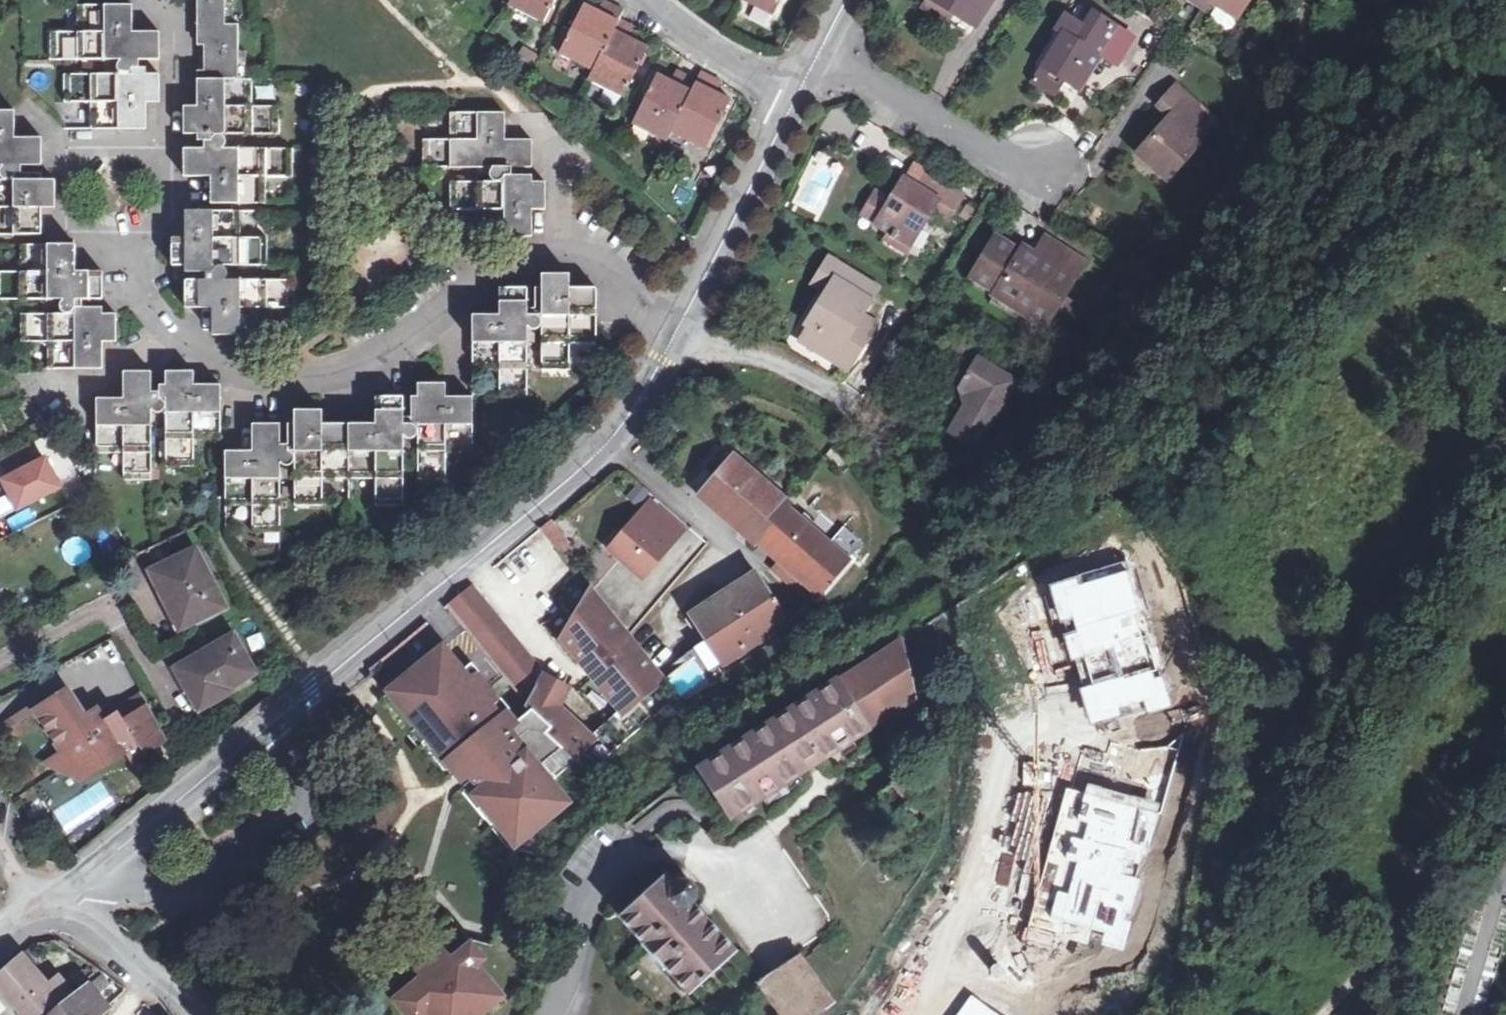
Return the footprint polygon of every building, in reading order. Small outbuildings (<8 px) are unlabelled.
[(198,79),(239,80),(239,52),(239,25),(226,24),(226,0),(198,0),(199,45),(211,45),(211,71),(197,71),(198,79)] [(509,6),(544,24),(556,0),(512,0),(509,6)] [(773,15),(781,0),(742,0),(773,15)] [(992,0),(930,0),(931,4),(933,6),(935,8),(954,11),(976,25),(992,0)] [(1205,10),(1212,1),(1219,6),(1239,19),(1243,13),(1251,0),(1190,0),(1205,10)] [(1251,0),(1243,13),(1249,18),(1257,5),(1251,0)] [(585,4),(560,55),(593,72),(590,80),(623,97),(648,47),(629,37),(634,27),(620,19),(624,10),(609,3),(603,13),(585,4)] [(78,6),(78,32),(50,33),(50,59),(160,59),(160,32),(133,32),(132,6),(78,6)] [(1239,19),(1219,6),(1213,15),(1215,21),(1226,28),(1233,27),(1239,19)] [(1084,27),(1092,16),(1082,9),(1075,21),(1084,27)] [(1043,65),(1065,79),(1080,90),(1103,53),(1119,62),(1133,39),(1093,14),(1092,16),(1084,27),(1075,21),(1066,15),(1056,30),(1063,34),(1043,65)] [(239,80),(247,80),(247,52),(239,52),(239,80)] [(1110,86),(1117,71),(1102,64),(1095,78),(1110,86)] [(1056,93),(1065,79),(1043,65),(1034,79),(1056,93)] [(702,72),(698,82),(682,74),(677,83),(659,73),(633,124),(668,142),(672,133),(706,150),(731,99),(714,90),(718,80),(702,72)] [(64,75),(64,102),(89,102),(90,128),(147,127),(146,103),(160,102),(160,75),(64,75)] [(239,80),(198,79),(197,106),(185,106),(185,133),(281,134),(281,107),(253,107),(253,81),(247,80),(239,80)] [(1177,86),(1159,106),(1170,116),(1140,151),(1156,165),(1154,169),(1168,181),(1219,123),(1177,86)] [(43,164),(42,138),(16,138),(15,111),(0,111),(0,164),(43,164)] [(423,141),(423,167),(532,167),(532,141),(505,140),(505,114),(450,113),(449,141),(423,141)] [(185,149),(185,176),(212,176),(212,203),(267,203),(267,176),(294,176),(294,149),(185,149)] [(910,181),(918,187),(927,172),(919,167),(910,181)] [(875,224),(889,232),(912,245),(930,216),(945,225),(964,193),(927,172),(918,187),(910,181),(904,178),(889,202),(875,224)] [(41,235),(42,208),(56,207),(56,181),(0,180),(0,234),(41,235)] [(449,182),(450,209),(478,210),(478,237),(532,236),(532,209),(545,208),(546,183),(449,182)] [(860,214),(875,224),(889,202),(874,192),(860,214)] [(174,238),(173,266),(268,266),(267,239),(241,238),(240,212),(186,212),(186,238),(174,238)] [(912,245),(889,232),(883,243),(905,256),(912,245)] [(1049,322),(1059,307),(1066,295),(1087,260),(1060,244),(1049,261),(1026,248),(1021,256),(1015,252),(1018,248),(997,236),(973,278),(996,292),(994,296),(1026,314),(1029,311),(1049,322)] [(22,245),(21,272),(0,273),(0,299),(104,299),(104,272),(76,272),(76,245),(22,245)] [(851,366),(874,330),(859,320),(863,315),(879,289),(829,258),(814,283),(827,292),(808,326),(821,334),(812,349),(834,362),(836,358),(851,366)] [(543,273),(543,368),(570,369),(570,341),(596,342),(597,290),(569,289),(570,274),(543,273)] [(200,280),(200,307),(213,308),(213,334),(268,334),(268,308),(295,307),(295,280),(224,280),(219,280),(200,280)] [(474,314),(474,369),(501,368),(501,395),(527,396),(527,288),(501,287),(501,314),(474,314)] [(1066,295),(1059,307),(1071,313),(1078,302),(1066,295)] [(1059,307),(1049,322),(1062,329),(1071,313),(1059,307)] [(48,342),(48,368),(102,367),(102,342),(116,342),(116,315),(20,314),(20,341),(48,342)] [(859,320),(874,330),(878,324),(863,315),(859,320)] [(821,334),(808,326),(799,341),(812,349),(821,334)] [(952,431),(978,446),(1019,381),(954,344),(940,368),(960,379),(966,407),(952,431)] [(124,479),(152,478),(152,372),(125,372),(125,398),(98,398),(99,453),(125,453),(124,479)] [(167,372),(167,465),(195,466),(195,438),(221,438),(221,385),(194,384),(194,372),(167,372)] [(471,452),(473,436),(472,397),(446,397),(446,383),(418,384),(417,478),(446,477),(446,452),(471,452)] [(350,424),(350,478),(376,478),(376,504),(403,504),(403,397),(376,397),(376,424),(350,424)] [(322,478),(350,478),(350,424),(323,424),(323,411),(295,411),(296,505),(322,504),(322,478)] [(226,451),(226,504),(253,505),(253,532),(281,532),(281,424),(254,424),(253,451),(226,451)] [(10,476),(37,463),(28,444),(1,457),(10,476)] [(5,479),(19,507),(61,486),(47,458),(37,463),(10,476),(5,479)] [(701,497),(739,529),(769,493),(735,464),(721,480),(710,471),(694,490),(701,497)] [(785,507),(769,493),(739,529),(753,542),(785,507)] [(631,538),(617,554),(644,577),(672,546),(665,539),(678,525),(653,503),(626,533),(631,538)] [(808,525),(788,509),(758,545),(779,562),(818,597),(864,543),(860,540),(843,527),(839,531),(829,543),(808,525)] [(818,514),(808,525),(829,543),(839,531),(818,514)] [(551,520),(542,528),(560,550),(569,542),(551,520)] [(665,539),(672,546),(685,531),(678,525),(665,539)] [(612,549),(617,554),(631,538),(626,533),(612,549)] [(150,571),(161,590),(168,587),(187,625),(225,607),(196,549),(150,571)] [(1130,559),(1048,583),(1091,724),(1176,704),(1130,559)] [(818,597),(779,562),(772,570),(811,604),(818,597)] [(708,638),(725,665),(748,648),(768,635),(789,623),(756,571),(692,614),(708,638)] [(473,586),(448,606),(511,686),(537,665),(473,586)] [(168,587),(161,590),(179,629),(187,625),(168,587)] [(563,638),(623,715),(665,682),(629,636),(616,618),(605,604),(594,591),(592,588),(563,638)] [(175,668),(183,683),(192,678),(206,704),(231,690),(229,686),(256,671),(234,634),(175,668)] [(725,665),(708,638),(689,650),(700,662),(711,667),(721,667),(725,665)] [(836,682),(868,730),(917,699),(903,639),(836,682)] [(444,649),(398,686),(417,709),(426,720),(445,743),(464,767),(492,801),(504,816),(523,839),(570,801),(553,781),(581,760),(578,757),(552,732),(555,728),(534,709),(510,728),(444,649)] [(562,684),(545,675),(529,705),(534,709),(555,728),(552,732),(578,757),(594,737),(558,705),(561,699),(556,696),(562,684)] [(192,678),(183,683),(198,710),(206,704),(192,678)] [(836,682),(706,766),(738,814),(868,730),(836,682)] [(568,688),(562,684),(556,696),(561,699),(568,688)] [(417,709),(398,686),(390,692),(408,716),(417,709)] [(160,730),(163,728),(144,692),(105,715),(98,705),(86,713),(69,687),(58,694),(55,688),(35,701),(39,707),(6,728),(3,730),(49,802),(126,753),(134,765),(147,757),(146,755),(154,750),(168,741),(160,730)] [(2,723),(6,728),(39,707),(35,701),(2,723)] [(445,743),(426,720),(418,727),(437,750),(445,743)] [(492,801),(464,767),(456,773),(484,807),(492,801)] [(1159,804),(1065,779),(1022,937),(1120,950),(1159,804)] [(515,845),(523,839),(504,816),(496,822),(515,845)] [(677,881),(669,872),(622,916),(646,943),(644,945),(664,968),(667,965),(692,994),(740,951),(696,902),(699,899),(698,887),(692,880),(677,881)] [(231,885),(237,894),(253,883),(247,875),(231,885)] [(404,993),(422,1014),(426,1014),(436,1007),(443,1014),(476,1014),(510,988),(503,979),(513,952),(522,924),(501,917),(493,944),(472,939),(466,932),(420,971),(426,976),(404,993)] [(22,1014),(50,1014),(62,1004),(75,994),(60,977),(49,984),(24,954),(0,974),(0,990),(22,1014)] [(833,1002),(802,957),(762,984),(784,1014),(814,1014),(833,1002)] [(62,1004),(72,1014),(98,1014),(108,1007),(88,984),(75,994),(62,1004)] [(394,1002),(405,1014),(422,1014),(404,993),(394,1002)] [(951,1014),(1000,1014),(966,993),(951,1014)] [(4,994),(0,996),(0,1014),(5,1014),(14,1009),(4,994)] [(62,1004),(50,1014),(72,1014),(62,1004)] [(426,1014),(427,1014),(443,1014),(436,1007),(426,1014)]
